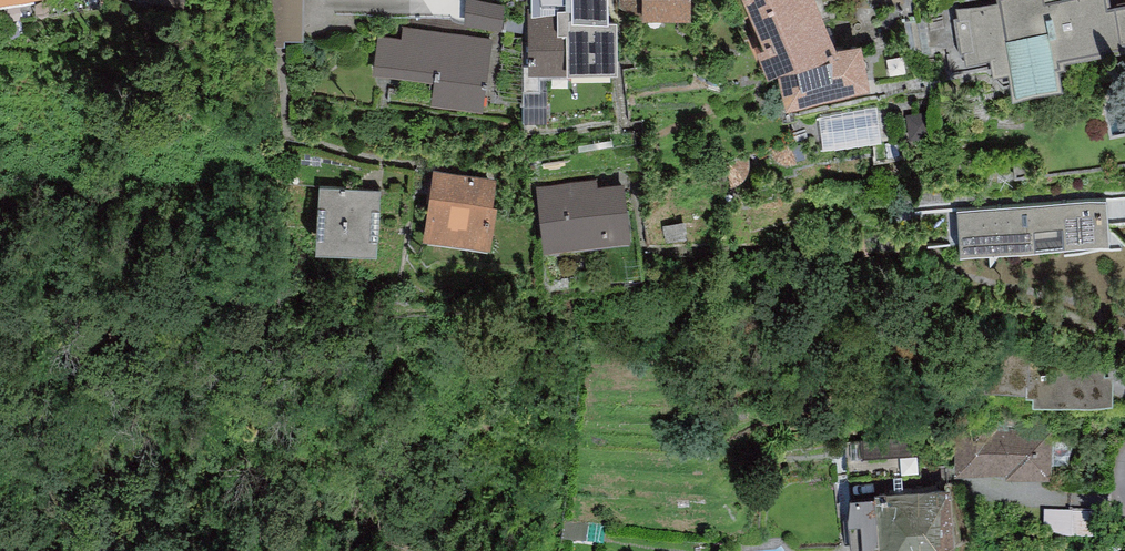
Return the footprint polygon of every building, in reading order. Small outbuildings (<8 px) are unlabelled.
[(274,42),(285,42),(285,37),(303,37),(302,0),(274,0),(274,42)] [(504,0),(466,0),(464,16),(502,20),(504,0)] [(616,63),(616,16),(607,16),(607,0),(572,0),(572,8),(557,9),(558,13),(533,14),(533,6),(524,7),(526,69),(568,69),(568,64),(616,63)] [(691,0),(619,0),(619,10),(642,10),(642,13),(691,13),(691,0)] [(787,96),(871,80),(862,36),(838,40),(819,0),(748,0),(764,37),(756,41),(768,67),(781,73),(787,96)] [(957,8),(959,18),(956,18),(962,48),(964,47),(967,59),(989,55),(992,70),(1009,67),(1013,89),(1062,80),(1058,63),(1065,62),(1064,55),(1123,44),(1122,38),(1124,37),(1124,3),(1110,6),(1108,0),(995,0),(957,8)] [(484,108),(493,37),(402,25),(401,36),(377,32),(372,71),(433,79),(430,101),(484,108)] [(877,105),(819,115),(823,144),(881,138),(877,105)] [(933,131),(929,110),(910,113),(913,134),(933,131)] [(897,139),(886,141),(888,152),(899,150),(897,139)] [(488,241),(498,175),(434,166),(425,232),(488,241)] [(631,236),(624,179),(598,182),(597,176),(536,183),(544,246),(631,236)] [(377,243),(381,185),(319,180),(315,238),(377,243)] [(1106,196),(958,207),(961,246),(1109,235),(1106,196)] [(1055,335),(977,334),(977,376),(985,376),(985,385),(1025,385),(1025,390),(1032,390),(1031,399),(1114,400),(1114,373),(1106,373),(1106,359),(1089,359),(1089,352),(1068,352),(1069,343),(1055,343),(1055,335)] [(997,419),(956,418),(955,467),(1005,468),(1005,473),(1051,473),(1052,430),(996,429),(997,419)] [(916,434),(861,438),(863,455),(917,451),(916,434)] [(950,481),(875,486),(875,491),(850,492),(848,510),(850,540),(853,550),(955,550),(950,481)] [(1050,509),(1050,532),(1095,533),(1095,510),(1050,509)]
